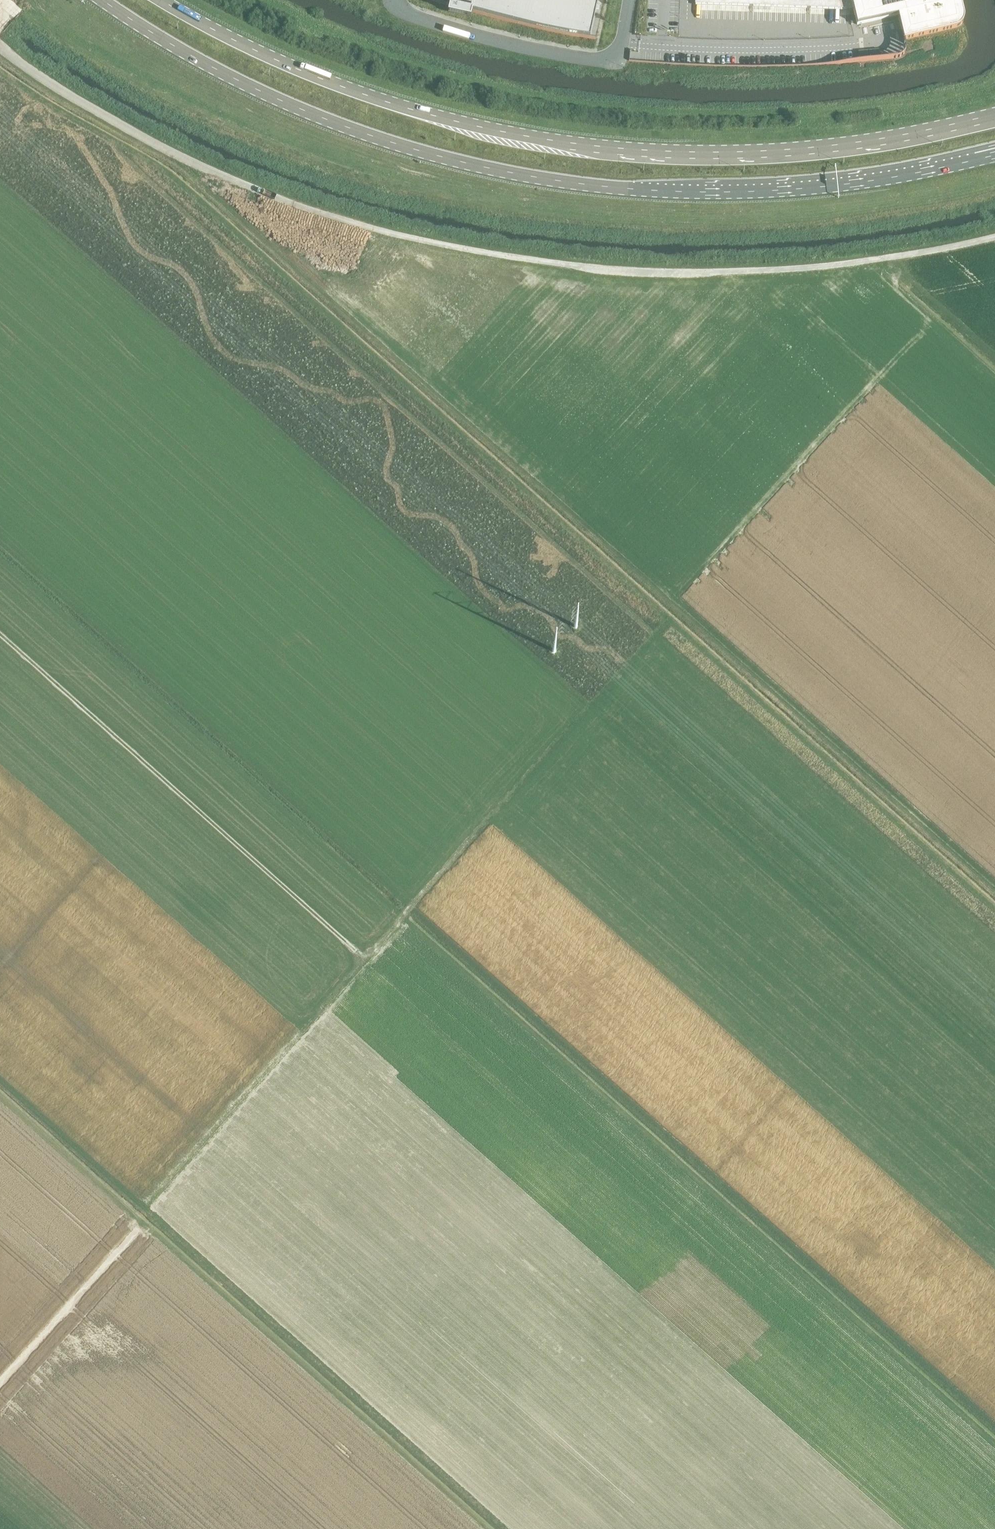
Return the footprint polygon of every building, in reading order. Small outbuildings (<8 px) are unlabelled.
[(433,1),(440,3),(450,6),(448,14),(471,19),(472,12),(495,18),(519,24),(547,31),(570,35),(596,40),(596,39),(590,38),(598,0),(451,0),(450,5),(444,3),(437,1),(435,0),(431,0),(433,1)] [(695,4),(773,7),(853,10),(857,25),(898,15),(904,40),(951,29),(954,28),(955,28),(957,28),(958,27),(959,26),(961,25),(962,24),(962,23),(963,21),(964,19),(964,16),(964,14),(963,12),(963,11),(961,2),(960,0),(695,0),(695,4)] [(12,21),(21,7),(12,1),(4,15),(12,21)] [(901,41),(887,43),(890,56),(904,53),(901,41)]
